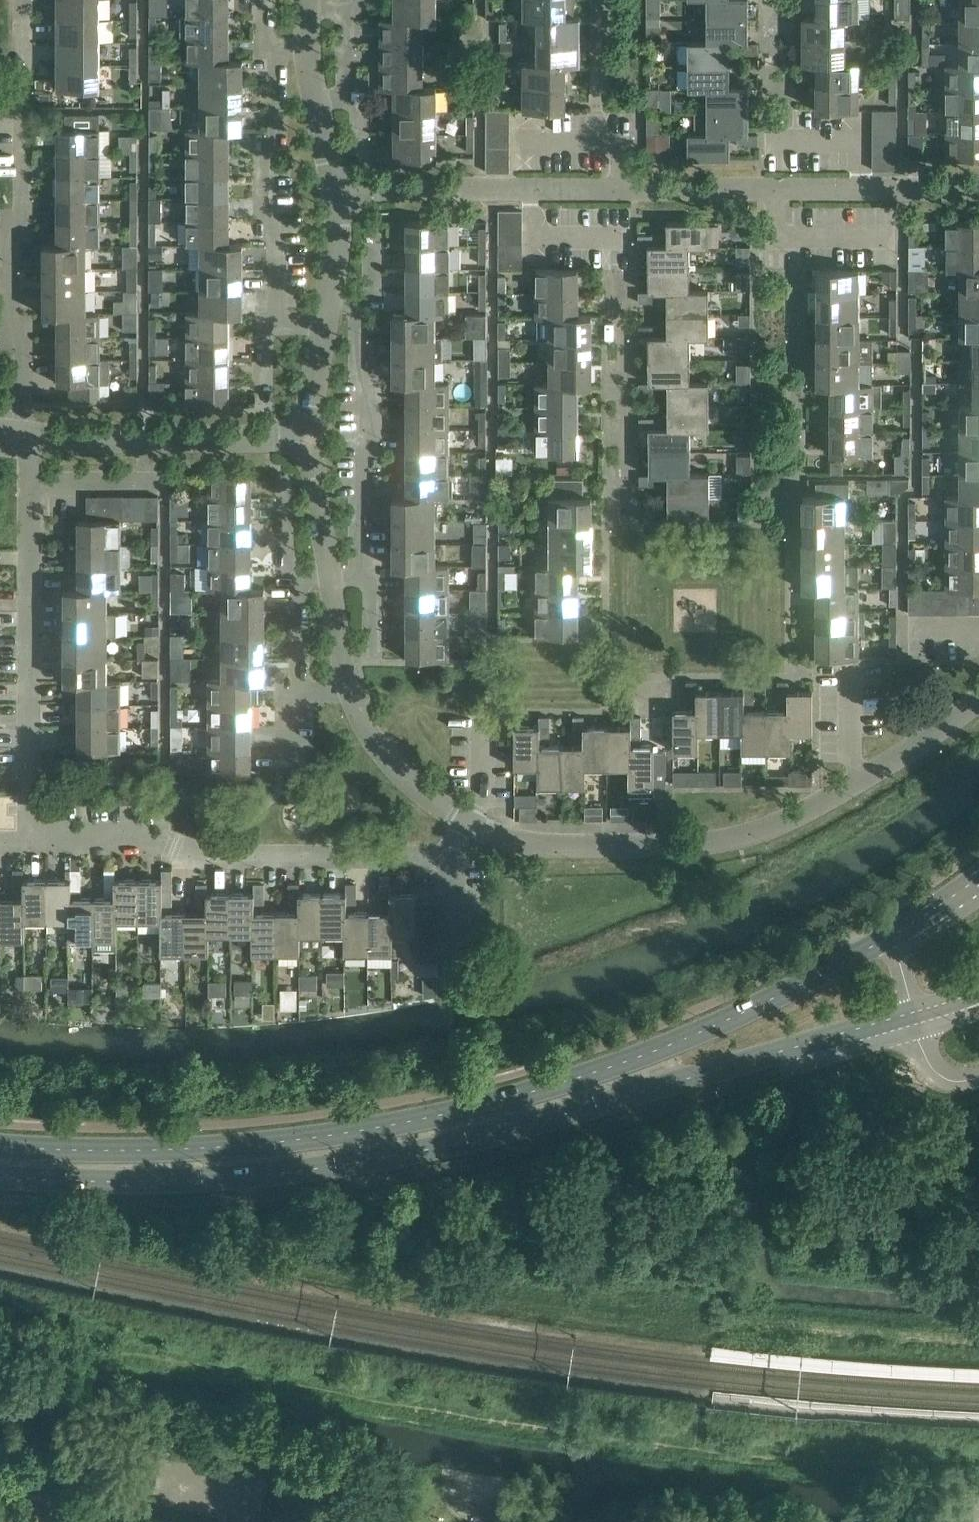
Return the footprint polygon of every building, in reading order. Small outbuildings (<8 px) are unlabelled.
[(100,0),(58,0),(58,18),(100,18),(100,0)] [(187,14),(229,14),(229,0),(187,0),(187,14)] [(436,0),(394,0),(394,18),(394,19),(422,19),(436,19),(436,0)] [(524,18),(538,18),(538,17),(566,17),(566,16),(575,16),(575,1),(571,1),(571,0),(524,0),(524,18)] [(748,0),(707,0),(707,19),(748,19),(748,0)] [(858,19),(858,0),(817,0),(817,16),(817,17),(845,17),(845,19),(858,19)] [(910,0),(895,0),(895,19),(910,19),(910,0)] [(961,19),(978,19),(978,0),(961,0),(961,19)] [(187,14),(181,14),(181,37),(187,37),(229,37),(229,14),(187,14)] [(538,17),(538,18),(538,40),(580,40),(580,16),(575,16),(566,16),(566,17),(538,17)] [(845,40),(845,19),(845,17),(817,17),(817,16),(803,16),(803,40),(845,40)] [(58,41),(100,41),(100,18),(58,18),(58,41)] [(422,42),(422,19),(394,19),(394,18),(381,18),(381,41),(422,42)] [(748,43),(748,19),(707,19),(707,41),(729,41),(729,43),(738,43),(747,43),(748,43)] [(961,42),(978,42),(978,19),(961,19),(961,42)] [(229,59),(229,37),(187,37),(187,62),(201,62),(201,60),(229,60),(229,59)] [(566,64),(579,64),(580,40),(538,40),(538,61),(538,63),(566,63),(566,64)] [(845,40),(803,40),(803,63),(817,63),(817,62),(844,62),(844,61),(845,40)] [(100,64),(100,41),(58,41),(58,64),(100,64)] [(381,41),(381,65),(422,65),(422,42),(381,41)] [(512,55),(512,41),(502,41),(502,55),(512,55)] [(729,41),(707,41),(688,41),(688,44),(681,44),(677,47),(677,59),(681,62),(688,62),(688,65),(729,65),(729,43),(729,41)] [(961,64),(961,65),(978,65),(978,42),(961,42),(961,64)] [(747,53),(747,43),(738,43),(738,53),(747,53)] [(757,53),(758,43),(748,43),(747,43),(747,53),(757,53)] [(242,59),(229,59),(229,60),(201,60),(201,62),(201,83),(243,83),(242,59)] [(524,61),(524,86),(566,86),(566,64),(566,63),(538,63),(538,61),(524,61)] [(858,61),(844,61),(844,62),(817,62),(817,63),(817,86),(858,86),(858,61)] [(150,62),(150,80),(162,79),(162,62),(150,62)] [(100,64),(58,64),(58,88),(100,88),(100,64)] [(961,64),(946,64),(946,88),(978,88),(978,65),(961,65),(961,64)] [(381,89),(394,89),(394,87),(422,87),(422,86),(422,65),(381,65),(381,89)] [(688,89),(707,89),(729,89),(729,87),(729,65),(688,65),(688,69),(677,69),(678,87),(688,87),(688,89)] [(747,87),(747,77),(738,77),(738,87),(747,87)] [(748,87),(758,87),(758,77),(747,77),(747,87),(748,87)] [(201,83),(201,106),(243,106),(243,83),(201,83)] [(436,86),(422,86),(422,87),(394,87),(394,89),(394,110),(436,110),(436,86)] [(524,109),(565,110),(566,86),(524,86),(524,109)] [(858,109),(858,86),(817,86),(817,109),(858,109)] [(707,89),(707,110),(748,110),(748,87),(747,87),(738,87),(729,87),(729,89),(707,89)] [(946,111),(978,111),(978,88),(946,88),(946,111)] [(170,129),(170,128),(170,106),(164,106),(164,107),(150,107),(150,129),(170,129)] [(194,122),(194,128),(201,128),(201,129),(229,129),(229,130),(243,130),(243,106),(201,106),(201,120),(194,122)] [(510,121),(510,109),(486,109),(486,121),(510,121)] [(897,122),(897,109),(872,109),(872,122),(897,122)] [(436,110),(394,110),(395,133),(436,133),(436,110)] [(729,135),(737,135),(747,135),(748,135),(748,134),(748,110),(707,110),(695,110),(695,133),(729,132),(729,135)] [(946,133),(978,133),(978,111),(946,111),(946,133)] [(66,129),(58,129),(58,152),(100,152),(109,152),(109,128),(100,128),(100,113),(66,112),(66,129)] [(510,134),(510,121),(486,121),(486,134),(510,134)] [(897,122),(872,122),(872,133),(896,133),(897,122)] [(187,128),(187,152),(229,152),(229,130),(229,129),(201,129),(201,128),(194,128),(187,128)] [(729,132),(695,133),(688,133),(688,158),(730,158),(729,135),(729,132)] [(436,157),(436,133),(395,133),(395,157),(436,157)] [(896,133),(872,133),(872,145),(896,145),(896,133)] [(922,133),(915,133),(908,133),(908,157),(922,157),(922,133)] [(946,133),(946,158),(978,158),(978,133),(946,133)] [(486,134),(486,146),(510,146),(510,134),(486,134)] [(757,144),(757,134),(748,134),(748,135),(747,135),(747,144),(757,144)] [(747,135),(737,135),(737,144),(747,144),(747,135)] [(896,145),(872,145),(872,157),(896,157),(896,145)] [(510,158),(510,146),(486,146),(486,158),(510,158)] [(100,175),(100,152),(58,152),(58,175),(100,175)] [(187,152),(187,175),(229,175),(229,152),(187,152)] [(872,157),(872,169),(896,169),(896,157),(872,157)] [(510,171),(510,158),(486,158),(486,171),(510,171)] [(100,198),(100,175),(58,175),(58,198),(100,198)] [(187,175),(187,198),(229,198),(229,175),(187,175)] [(100,221),(100,198),(58,198),(58,221),(100,221)] [(157,198),(150,198),(150,216),(150,221),(157,221),(161,221),(161,198),(157,198)] [(187,198),(187,221),(229,221),(229,198),(187,198)] [(498,209),(498,221),(522,221),(522,209),(498,209)] [(100,245),(100,221),(58,221),(58,243),(58,244),(86,244),(86,245),(100,245)] [(229,244),(229,243),(229,221),(187,221),(187,245),(189,245),(201,245),(201,244),(229,244)] [(407,221),(407,245),(449,245),(449,221),(407,221)] [(498,221),(498,233),(522,233),(522,221),(498,221)] [(648,244),(689,244),(689,246),(708,246),(708,221),(667,221),(667,234),(648,234),(648,244)] [(946,221),(947,245),(978,245),(978,221),(946,221)] [(498,233),(498,245),(523,245),(522,233),(498,233)] [(638,244),(648,244),(648,234),(638,234),(638,244)] [(58,244),(58,243),(44,243),(44,267),(86,267),(86,245),(86,244),(58,244)] [(189,267),(201,267),(243,267),(243,243),(229,243),(229,244),(201,244),(201,245),(189,245),(189,267)] [(648,244),(648,268),(689,268),(689,246),(689,244),(648,244)] [(131,245),(124,245),(124,249),(124,267),(127,267),(137,267),(137,245),(131,245)] [(449,268),(449,245),(407,245),(407,268),(449,268)] [(498,245),(499,257),(523,257),(523,245),(498,245)] [(947,245),(947,269),(960,269),(960,268),(978,268),(978,245),(947,245)] [(165,258),(165,246),(150,246),(150,258),(165,258)] [(499,257),(499,269),(523,269),(523,257),(499,257)] [(44,290),(86,290),(86,267),(44,267),(44,290)] [(137,290),(137,285),(137,267),(127,267),(127,290),(137,290)] [(150,267),(150,290),(151,290),(160,290),(162,290),(162,267),(150,267)] [(201,267),(201,290),(243,290),(243,267),(201,267)] [(407,268),(407,291),(449,291),(449,268),(407,268)] [(690,292),(690,289),(689,268),(648,268),(648,291),(658,291),(658,292),(667,292),(690,292)] [(960,268),(960,269),(960,291),(978,291),(978,268),(960,268)] [(536,269),(536,293),(578,293),(578,269),(536,269)] [(817,269),(817,293),(859,293),(859,269),(817,269)] [(909,269),(909,291),(929,291),(929,269),(909,269)] [(667,292),(667,314),(708,313),(708,289),(690,289),(690,292),(667,292)] [(86,312),(86,290),(44,290),(44,314),(58,314),(58,313),(86,313),(86,312)] [(127,290),(124,290),(124,295),(124,300),(124,312),(137,312),(137,290),(127,290)] [(160,290),(151,290),(151,304),(160,304),(160,290)] [(243,314),(243,290),(201,290),(201,312),(201,313),(229,313),(229,314),(243,314)] [(449,314),(449,291),(407,291),(407,303),(393,303),(393,312),(407,312),(407,313),(435,313),(435,314),(449,314)] [(648,291),(638,291),(638,302),(648,302),(648,291)] [(658,291),(648,291),(648,302),(658,302),(658,292),(658,291)] [(960,291),(960,313),(978,313),(978,291),(960,291)] [(578,314),(578,293),(536,293),(536,316),(538,316),(550,316),(550,315),(578,315),(578,314)] [(859,316),(859,293),(817,293),(817,316),(859,316)] [(124,312),(124,300),(114,300),(114,312),(124,312)] [(100,336),(100,312),(86,312),(86,313),(58,313),(58,314),(58,336),(100,336)] [(137,312),(124,312),(124,329),(137,329),(137,312)] [(187,312),(187,336),(229,336),(229,314),(229,313),(201,313),(201,312),(187,312)] [(435,336),(435,314),(435,313),(407,313),(407,312),(393,312),(393,336),(435,336)] [(709,337),(708,313),(667,314),(667,335),(690,335),(690,337),(709,337)] [(960,313),(960,337),(962,337),(974,337),(974,336),(978,336),(978,313),(960,313)] [(591,314),(578,314),(578,315),(550,315),(550,316),(538,316),(538,338),(550,338),(591,338),(591,314)] [(859,339),(859,316),(817,316),(817,339),(859,339)] [(486,336),(486,319),(466,319),(466,336),(475,336),(486,336)] [(648,335),(649,335),(648,325),(638,325),(638,336),(648,336),(648,335)] [(648,325),(649,335),(658,335),(658,325),(648,325)] [(690,335),(667,335),(658,335),(649,335),(648,335),(648,336),(648,359),(690,359),(690,337),(690,335)] [(58,359),(100,359),(100,336),(58,336),(58,359)] [(187,336),(187,359),(229,359),(229,336),(187,336)] [(393,359),(435,359),(435,336),(393,336),(393,359)] [(486,336),(475,336),(475,358),(486,358),(486,336)] [(974,336),(974,337),(962,337),(962,359),(974,359),(974,360),(978,360),(978,336),(974,336)] [(550,338),(550,361),(591,361),(591,338),(550,338)] [(817,339),(817,361),(871,361),(871,342),(859,342),(859,339),(817,339)] [(499,361),(512,361),(511,346),(499,346),(499,361)] [(896,361),(910,361),(910,350),(896,350),(896,361)] [(935,360),(935,351),(923,351),(923,360),(935,360)] [(109,359),(100,359),(58,359),(58,383),(70,383),(70,399),(100,399),(100,382),(109,382),(109,359)] [(187,359),(188,382),(229,382),(229,359),(187,359)] [(435,382),(435,381),(435,359),(393,359),(393,383),(407,383),(407,382),(435,382)] [(476,382),(480,382),(486,382),(486,359),(476,359),(476,382)] [(690,383),(690,381),(690,359),(648,359),(648,382),(649,382),(659,382),(659,383),(690,383)] [(962,383),(974,383),(978,383),(978,360),(974,360),(962,360),(962,383)] [(499,361),(499,376),(512,376),(512,361),(499,361)] [(577,384),(577,385),(591,385),(591,361),(550,361),(550,382),(550,384),(577,384)] [(873,361),(871,361),(817,361),(817,385),(831,385),(831,384),(859,384),(859,383),(873,383),(873,361)] [(896,361),(896,362),(896,372),(910,372),(910,361),(896,361)] [(407,383),(407,405),(449,405),(449,381),(435,381),(435,382),(407,382),(407,383)] [(649,393),(667,393),(667,405),(709,405),(709,381),(690,381),(690,383),(659,383),(659,382),(649,382),(649,393)] [(164,382),(156,382),(150,382),(150,405),(164,405),(164,382)] [(229,405),(229,382),(188,382),(188,405),(229,405)] [(536,382),(536,406),(577,406),(577,385),(577,384),(550,384),(550,382),(536,382)] [(649,382),(648,382),(648,383),(639,383),(639,393),(649,393),(649,382)] [(831,384),(831,385),(831,407),(873,407),(873,383),(859,383),(859,384),(831,384)] [(936,393),(936,383),(923,383),(923,393),(936,393)] [(974,404),(960,404),(960,429),(978,429),(978,405),(974,405),(974,404)] [(449,428),(449,405),(407,405),(407,428),(449,428)] [(709,429),(709,405),(667,405),(667,427),(690,427),(690,429),(709,429)] [(536,406),(536,430),(577,430),(577,406),(536,406)] [(873,430),(873,407),(831,407),(831,430),(873,430)] [(648,428),(649,428),(649,417),(639,417),(639,428),(648,428)] [(659,428),(659,427),(659,417),(649,417),(649,428),(659,428)] [(690,427),(667,427),(659,427),(659,428),(649,428),(648,428),(649,451),(690,451),(690,429),(690,427)] [(407,428),(407,451),(449,451),(449,428),(407,428)] [(960,451),(978,451),(978,429),(960,429),(960,451)] [(577,453),(577,430),(536,430),(536,453),(577,453)] [(831,430),(831,454),(873,454),(873,430),(831,430)] [(449,474),(449,451),(407,451),(407,474),(449,474)] [(690,475),(690,473),(690,451),(649,451),(649,475),(690,475)] [(960,474),(978,474),(978,451),(960,451),(960,474)] [(911,473),(911,454),(904,454),(897,454),(897,473),(911,473)] [(209,473),(209,496),(251,496),(251,473),(209,473)] [(667,485),(667,498),(709,498),(709,473),(690,473),(690,475),(649,475),(649,485),(667,485)] [(407,474),(407,496),(407,497),(435,497),(435,498),(449,498),(449,474),(407,474)] [(486,498),(486,474),(480,474),(471,474),(471,498),(486,498)] [(960,495),(960,496),(978,496),(978,474),(960,474),(960,495)] [(639,485),(649,485),(649,475),(639,475),(639,485)] [(550,496),(550,520),(591,520),(591,496),(582,496),(582,478),(552,478),(552,496),(550,496)] [(889,478),(868,478),(868,492),(889,492),(889,494),(897,494),(901,491),(909,485),(909,478),(889,478)] [(803,495),(803,519),(845,519),(845,497),(849,497),(849,482),(824,481),(824,495),(816,495),(807,495),(803,495)] [(742,487),(742,497),(751,497),(751,487),(742,487)] [(87,495),(87,519),(99,519),(99,495),(87,495)] [(99,495),(99,519),(111,519),(111,495),(99,495)] [(111,495),(111,519),(120,519),(123,519),(123,495),(111,495)] [(135,519),(135,495),(123,495),(123,519),(135,519)] [(146,495),(135,495),(135,519),(146,519),(146,495)] [(146,519),(158,519),(158,495),(146,495),(146,519)] [(960,496),(960,495),(946,495),(946,519),(978,519),(978,496),(960,496)] [(209,496),(209,519),(251,519),(251,496),(209,496)] [(435,520),(435,498),(435,497),(407,497),(407,496),(393,496),(393,520),(435,520)] [(709,520),(709,498),(667,498),(668,520),(709,520)] [(639,521),(659,521),(659,510),(639,510),(639,521)] [(99,519),(87,519),(79,519),(79,543),(120,543),(120,519),(111,519),(99,519)] [(209,519),(209,542),(251,542),(251,519),(209,519)] [(803,542),(845,542),(845,519),(803,519),(803,542)] [(946,542),(978,542),(978,519),(946,519),(946,542)] [(393,542),(435,542),(435,520),(393,520),(393,542)] [(498,520),(498,536),(510,536),(510,520),(498,520)] [(550,520),(550,543),(591,543),(591,520),(550,520)] [(896,520),(883,520),(883,542),(896,542),(896,520)] [(486,534),(473,534),(473,542),(477,542),(486,542),(486,534)] [(209,542),(209,565),(251,565),(251,542),(209,542)] [(435,565),(435,542),(393,542),(393,567),(407,567),(407,566),(435,566),(435,565)] [(511,557),(511,543),(498,542),(498,557),(511,557)] [(803,565),(845,565),(845,542),(803,542),(803,565)] [(883,542),(883,565),(896,565),(896,542),(883,542)] [(946,565),(978,565),(978,542),(946,542),(946,565)] [(120,566),(120,543),(79,543),(79,566),(120,566)] [(472,565),(486,565),(486,543),(473,543),(472,565)] [(578,567),(592,567),(591,543),(550,543),(550,564),(550,566),(578,566),(578,567)] [(536,564),(536,589),(578,589),(578,567),(578,566),(550,566),(550,564),(536,564)] [(251,587),(251,565),(209,565),(209,589),(223,589),(223,588),(251,588),(251,587)] [(449,565),(435,565),(435,566),(407,566),(407,567),(407,588),(449,588),(449,565)] [(858,565),(845,565),(803,565),(803,589),(817,589),(817,588),(845,588),(845,587),(858,587),(858,565)] [(883,583),(896,583),(896,565),(883,565),(883,583)] [(978,589),(978,565),(946,565),(946,589),(956,589),(968,589),(978,589)] [(120,590),(120,566),(79,566),(79,588),(79,589),(106,589),(106,590),(120,590)] [(178,571),(171,571),(171,589),(185,589),(185,574),(178,574),(178,571)] [(265,587),(251,587),(251,588),(223,588),(223,589),(223,611),(265,611),(265,587)] [(816,610),(858,610),(858,587),(845,587),(845,588),(817,588),(817,589),(816,610)] [(65,612),(106,612),(106,590),(106,589),(79,589),(79,588),(65,588),(65,612)] [(449,611),(449,588),(407,588),(407,611),(449,611)] [(185,589),(171,589),(171,612),(185,612),(191,612),(191,611),(191,607),(191,589),(185,589)] [(536,589),(536,612),(578,612),(578,589),(536,589)] [(921,613),(921,589),(909,589),(909,613),(921,613)] [(932,589),(921,589),(921,613),(932,613),(932,589)] [(944,613),(944,589),(932,589),(932,613),(944,613)] [(956,589),(946,589),(944,589),(944,613),(956,613),(956,589)] [(968,589),(956,589),(956,613),(968,613),(968,589)] [(968,589),(968,613),(978,613),(978,589),(968,589)] [(816,633),(858,633),(858,610),(816,610),(816,633)] [(223,611),(223,634),(264,634),(265,611),(223,611)] [(407,611),(407,633),(449,633),(449,611),(407,611)] [(65,612),(65,635),(106,635),(116,635),(116,612),(106,612),(65,612)] [(578,612),(536,612),(536,635),(578,635),(578,612)] [(158,635),(158,625),(145,625),(145,635),(158,635)] [(449,658),(449,633),(407,633),(407,658),(449,658)] [(816,657),(858,657),(858,633),(816,633),(816,657)] [(223,634),(223,657),(265,657),(264,634),(223,634)] [(106,658),(106,635),(65,635),(65,658),(106,658)] [(185,643),(171,643),(171,657),(185,657),(185,652),(185,643)] [(185,657),(171,657),(171,678),(191,678),(191,657),(185,657)] [(223,657),(223,679),(223,680),(251,680),(251,681),(265,681),(265,657),(223,657)] [(106,681),(106,680),(106,658),(65,658),(65,682),(79,682),(79,681),(106,681)] [(145,658),(138,658),(138,659),(143,659),(143,676),(145,676),(158,676),(158,658),(145,658)] [(251,703),(251,681),(251,680),(223,680),(223,679),(209,679),(209,703),(251,703)] [(120,680),(106,680),(106,681),(79,681),(79,682),(79,704),(120,704),(120,680)] [(686,681),(686,691),(697,691),(697,690),(696,690),(696,681),(686,681)] [(743,681),(743,690),(744,691),(754,691),(754,681),(743,681)] [(777,691),(788,691),(788,690),(788,681),(777,681),(777,691)] [(697,732),(698,732),(720,732),(720,690),(697,690),(697,691),(697,701),(696,701),(696,709),(697,709),(697,732)] [(720,732),(742,732),(743,732),(743,709),(744,709),(744,691),(743,690),(720,690),(720,732)] [(788,732),(790,732),(812,732),(812,690),(788,690),(788,691),(788,701),(787,701),(787,709),(788,709),(788,732)] [(686,701),(696,701),(697,701),(697,691),(686,691),(686,701)] [(742,751),(766,751),(766,709),(754,709),(754,691),(744,691),(744,709),(743,709),(743,732),(742,732),(742,751)] [(788,701),(788,691),(777,691),(777,701),(787,701),(788,701)] [(251,703),(209,703),(209,726),(251,726),(251,703)] [(79,727),(120,727),(120,704),(79,704),(79,727)] [(673,751),(698,751),(698,732),(697,732),(697,709),(696,709),(673,709),(673,751)] [(766,709),(766,751),(790,751),(790,732),(788,732),(788,709),(787,709),(766,709)] [(539,716),(539,726),(550,726),(550,716),(539,716)] [(573,716),(573,726),(583,726),(583,716),(573,716)] [(630,716),(630,726),(631,726),(641,726),(641,716),(630,716)] [(209,726),(209,749),(251,749),(251,726),(209,726)] [(539,726),(515,726),(514,767),(537,767),(539,767),(539,744),(540,744),(540,736),(539,726)] [(550,726),(539,726),(540,736),(550,736),(550,726)] [(573,736),(583,736),(583,726),(573,726),(573,736)] [(607,726),(583,726),(583,736),(583,744),(584,744),(584,767),(585,767),(607,767),(607,726)] [(607,767),(629,767),(630,767),(630,744),(631,744),(631,736),(631,726),(630,726),(607,726),(607,767)] [(641,744),(641,726),(631,726),(631,736),(631,744),(630,744),(630,767),(629,767),(629,795),(654,795),(654,763),(666,763),(666,751),(654,751),(654,744),(641,744)] [(120,750),(120,727),(79,727),(79,750),(120,750)] [(178,731),(171,731),(171,749),(178,749),(183,749),(183,731),(178,731)] [(561,744),(540,744),(539,744),(539,767),(537,767),(537,786),(561,786),(561,744)] [(561,786),(585,786),(585,767),(584,767),(584,744),(583,744),(561,744),(561,786)] [(251,749),(209,749),(209,772),(251,772),(251,749)] [(537,796),(515,796),(515,806),(520,806),(520,808),(537,808),(537,796)] [(520,808),(520,813),(520,820),(538,820),(537,808),(520,808)] [(14,869),(14,879),(24,879),(24,869),(14,869)] [(47,879),(47,920),(47,930),(69,930),(69,920),(70,920),(71,874),(81,874),(81,869),(71,869),(66,869),(66,879),(47,879)] [(105,898),(93,898),(93,939),(93,949),(117,949),(117,920),(116,920),(116,898),(115,898),(115,889),(115,879),(115,869),(105,869),(105,898)] [(160,953),(184,953),(184,912),(172,912),(172,869),(162,869),(162,879),(162,890),(162,912),(161,912),(161,920),(160,920),(160,953)] [(71,874),(70,920),(69,920),(69,930),(69,939),(71,939),(71,944),(89,944),(89,939),(93,939),(93,898),(81,898),(81,874),(71,874)] [(24,889),(24,879),(14,879),(14,889),(23,889),(24,889)] [(25,920),(26,920),(47,920),(47,879),(24,879),(24,889),(23,889),(23,898),(25,898),(25,920)] [(116,920),(117,920),(138,920),(138,879),(115,879),(115,889),(115,898),(116,898),(116,920)] [(161,912),(162,912),(162,890),(162,879),(138,879),(138,920),(160,920),(161,920),(161,912)] [(197,883),(197,893),(207,893),(207,892),(207,883),(197,883)] [(254,893),(264,893),(264,883),(254,883),(254,893)] [(289,883),(289,893),(299,893),(299,883),(289,883)] [(346,893),(356,893),(356,883),(346,883),(346,893)] [(380,883),(380,893),(391,893),(390,893),(390,883),(380,883)] [(209,934),(231,934),(231,893),(207,892),(207,893),(207,903),(207,912),(208,912),(208,934),(209,934)] [(391,893),(391,903),(390,903),(390,912),(391,912),(391,934),(392,934),(415,934),(415,925),(415,913),(415,901),(415,892),(391,893)] [(207,903),(207,893),(197,893),(197,903),(207,903)] [(254,893),(231,893),(231,934),(252,934),(253,934),(253,911),(254,911),(254,903),(254,893)] [(264,903),(264,893),(254,893),(254,903),(264,903)] [(299,903),(299,893),(289,893),(289,903),(299,903)] [(301,934),(323,934),(323,893),(299,893),(299,903),(299,911),(300,911),(300,934),(301,934)] [(323,934),(344,934),(345,934),(345,911),(347,911),(347,903),(346,903),(346,893),(323,893),(323,934)] [(356,903),(356,893),(346,893),(346,903),(347,903),(356,903)] [(391,903),(391,893),(380,893),(380,903),(390,903),(391,903)] [(26,939),(26,920),(25,920),(25,898),(23,898),(1,898),(1,939),(26,939)] [(439,902),(415,901),(415,913),(439,913),(439,902)] [(380,912),(368,912),(368,953),(392,953),(392,934),(391,934),(391,912),(390,912),(390,903),(380,903),(380,912)] [(252,953),(276,953),(276,911),(254,911),(253,911),(253,934),(252,934),(252,953)] [(301,953),(301,934),(300,934),(300,911),(299,911),(276,911),(276,953),(280,953),(280,964),(298,964),(298,953),(301,953)] [(368,912),(347,911),(345,911),(345,934),(344,934),(344,953),(368,953),(368,912)] [(209,953),(209,934),(208,934),(208,912),(207,912),(184,912),(184,953),(209,953)] [(439,913),(415,913),(415,925),(439,925),(439,913)] [(439,925),(415,925),(415,934),(415,937),(439,937),(439,925)] [(415,937),(415,949),(439,949),(439,937),(415,937)] [(415,949),(415,961),(439,961),(439,949),(415,949)] [(436,995),(435,980),(424,980),(425,995),(436,995)] [(279,1006),(295,1007),(296,988),(280,987),(279,1006)]
